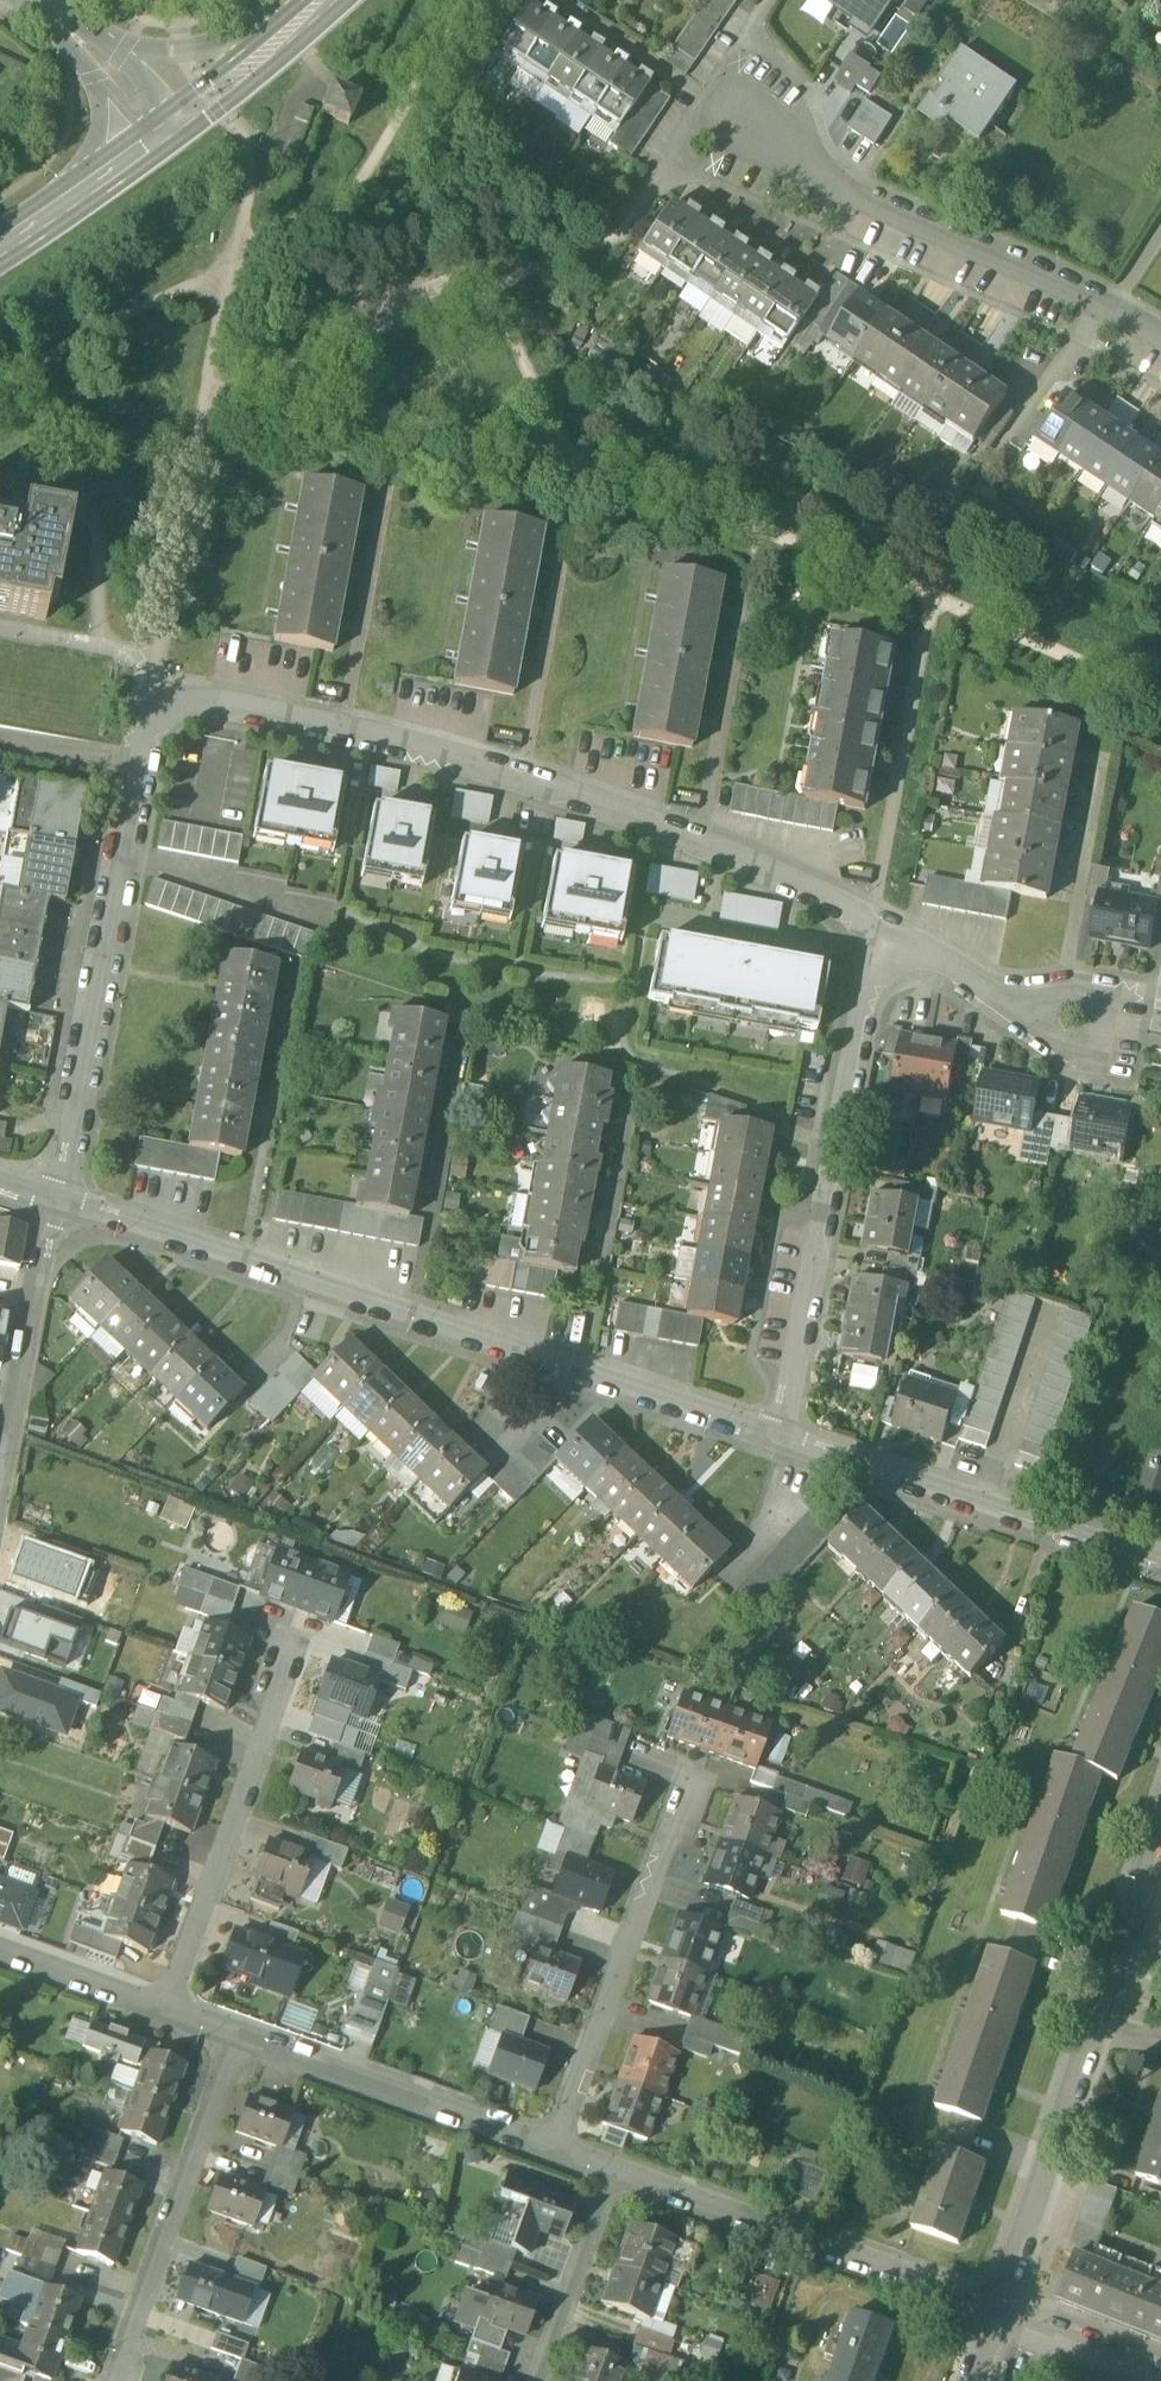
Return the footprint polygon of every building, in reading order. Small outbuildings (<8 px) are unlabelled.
[(729,0),(706,0),(705,1),(727,16),(735,4),(729,0)] [(853,21),(849,25),(868,38),(895,0),(823,0),(853,21)] [(727,16),(705,1),(697,13),(719,28),(727,16)] [(552,22),(527,5),(493,55),(518,72),(552,22)] [(719,28),(697,13),(689,25),(711,39),(719,28)] [(576,38),(552,22),(518,72),(542,88),(576,38)] [(711,39),(689,25),(681,37),(703,51),(711,39)] [(703,51),(681,37),(673,48),(695,63),(703,51)] [(576,38),(542,88),(566,104),(600,54),(576,38)] [(1015,88),(961,51),(941,80),(946,83),(934,102),(952,114),(949,119),(979,140),(1015,88)] [(600,54),(566,104),(589,120),(623,69),(600,54)] [(855,86),(870,96),(883,76),(851,56),(833,83),(850,94),(855,86)] [(623,69),(589,120),(614,136),(616,133),(624,121),(632,110),(640,98),(648,86),(623,69)] [(671,101),(648,86),(640,98),(663,113),(671,101)] [(663,113),(640,98),(632,110),(655,125),(663,113)] [(866,102),(848,130),(873,146),(891,118),(866,102)] [(354,109),(325,103),(319,133),(348,138),(354,109)] [(314,111),(300,106),(282,155),(296,160),(314,111)] [(655,125),(632,110),(624,121),(647,137),(655,125)] [(647,137),(624,121),(616,133),(639,148),(647,137)] [(639,148),(616,133),(614,136),(608,145),(631,160),(639,148)] [(671,207),(638,255),(663,271),(695,223),(671,207)] [(695,223),(663,271),(686,287),(718,239),(695,223)] [(718,239),(686,287),(710,303),(742,255),(718,239)] [(742,255),(710,303),(733,319),(766,271),(742,255)] [(766,271),(733,319),(757,335),(789,287),(766,271)] [(838,276),(807,323),(819,331),(850,284),(838,276)] [(819,331),(818,334),(830,342),(860,298),(860,299),(864,293),(850,284),(819,331)] [(757,335),(781,352),(818,298),(805,289),(801,294),(790,286),(789,287),(757,335)] [(860,298),(830,342),(857,361),(858,360),(887,318),(860,299),(860,298)] [(899,325),(910,333),(926,310),(914,301),(899,325)] [(937,317),(926,310),(910,333),(922,341),(937,317)] [(887,318),(858,360),(881,376),(910,333),(899,325),(887,318)] [(922,341),(910,333),(881,376),(904,392),(933,349),(922,341)] [(945,357),(957,365),(973,341),(961,333),(945,357)] [(984,349),(973,341),(957,365),(969,372),(984,349)] [(945,357),(933,349),(904,392),(927,407),(957,365),(945,357)] [(957,365),(927,407),(951,423),(980,380),(969,372),(957,365)] [(980,380),(951,423),(948,429),(974,447),(1007,399),(980,380)] [(1090,412),(1067,396),(1051,422),(1038,441),(1040,442),(1061,457),(1090,412)] [(1118,398),(1103,421),(1114,428),(1129,406),(1118,398)] [(1141,413),(1129,406),(1114,428),(1125,436),(1141,413)] [(951,423),(927,407),(917,423),(939,440),(948,429),(951,423)] [(986,431),(999,439),(1015,415),(1002,407),(986,431)] [(1090,412),(1061,457),(1085,472),(1114,428),(1103,421),(1090,412)] [(1037,413),(1018,440),(1034,451),(1034,450),(1040,442),(1038,441),(1051,422),(1037,413)] [(1114,428),(1085,472),(1109,488),(1138,444),(1125,436),(1114,428)] [(969,455),(974,447),(948,429),(939,440),(953,449),(953,446),(969,455)] [(1150,452),(1160,460),(1160,437),(1150,452)] [(1057,464),(1061,457),(1040,442),(1034,450),(1041,455),(1042,459),(1051,465),(1057,464)] [(1109,488),(1132,504),(1160,461),(1160,460),(1150,452),(1138,444),(1109,488)] [(1132,504),(1156,519),(1160,512),(1160,461),(1132,504)] [(361,493),(303,483),(274,642),(332,652),(361,493)] [(0,509),(0,612),(5,613),(5,614),(45,621),(49,604),(56,605),(72,522),(0,509)] [(543,529),(483,518),(451,685),(512,696),(543,529)] [(722,583),(662,572),(632,738),(692,749),(722,583)] [(896,650),(841,640),(837,663),(830,667),(826,691),(831,698),(827,720),(881,730),(896,650)] [(1080,725),(1019,714),(1013,750),(1074,761),(1080,725)] [(881,730),(827,720),(822,743),(815,748),(811,771),(816,778),(812,801),(839,806),(866,811),(881,730)] [(1074,761),(1013,750),(1006,785),(1010,785),(1067,796),(1074,761)] [(399,775),(371,770),(368,787),(395,792),(399,775)] [(298,778),(265,772),(254,831),(334,846),(345,787),(311,780),(313,774),(299,771),(298,778)] [(0,777),(0,835),(7,837),(18,781),(0,777)] [(85,793),(18,781),(7,837),(75,849),(85,793)] [(1067,796),(1010,785),(1004,820),(1061,831),(1067,796)] [(812,801),(735,787),(729,814),(834,833),(839,806),(812,801)] [(492,800),(456,794),(451,819),(487,826),(492,800)] [(397,814),(373,810),(362,869),(423,880),(433,821),(410,817),(411,810),(398,808),(397,814)] [(1004,820),(1000,819),(993,854),(1054,865),(1061,831),(1004,820)] [(243,838),(162,823),(157,850),(238,865),(243,838)] [(584,828),(557,823),(553,840),(580,845),(584,828)] [(7,837),(0,874),(0,893),(1,893),(48,902),(64,905),(75,849),(7,837)] [(500,844),(486,842),(485,848),(462,844),(451,903),(511,914),(522,855),(498,851),(500,844)] [(1054,865),(993,854),(987,889),(1013,894),(1048,900),(1054,865)] [(587,867),(553,861),(543,920),(623,935),(633,875),(600,869),(601,863),(588,860),(587,867)] [(1109,871),(1093,868),(1087,900),(1099,903),(1100,894),(1107,895),(1111,872),(1109,871)] [(1160,877),(1109,868),(1109,871),(1111,872),(1107,895),(1155,904),(1160,877)] [(697,878),(651,869),(646,894),(692,903),(697,878)] [(943,881),(929,878),(924,905),(938,908),(943,881)] [(314,935),(153,881),(145,907),(305,961),(314,935)] [(957,884),(943,881),(938,908),(952,910),(957,884)] [(971,886),(957,884),(952,910),(966,913),(971,886)] [(985,889),(971,886),(966,913),(980,916),(985,889)] [(987,889),(985,889),(980,916),(994,918),(999,891),(987,889)] [(999,891),(994,918),(1008,921),(1013,894),(999,891)] [(1,893),(0,896),(0,1009),(5,1010),(27,1014),(48,902),(1,893)] [(1107,895),(1100,894),(1099,903),(1092,941),(1148,952),(1155,911),(1157,905),(1155,904),(1107,895)] [(781,908),(724,897),(720,923),(776,933),(781,908)] [(775,963),(710,951),(711,944),(698,942),(697,948),(658,941),(647,1002),(670,1006),(670,1003),(715,1012),(715,1015),(748,1021),(749,1018),(794,1026),(793,1029),(816,1033),(827,972),(789,965),(790,959),(777,956),(775,963)] [(276,966),(225,957),(210,1035),(262,1045),(276,966)] [(444,1023),(397,1014),(379,1113),(426,1121),(444,1023)] [(903,1030),(889,1028),(884,1056),(898,1058),(902,1037),(903,1030)] [(262,1045),(210,1035),(203,1070),(255,1079),(262,1045)] [(930,1042),(902,1037),(898,1058),(892,1091),(920,1097),(930,1042)] [(973,1043),(959,1040),(958,1047),(955,1067),(969,1069),(973,1048),(973,1043)] [(958,1047),(930,1042),(920,1097),(948,1102),(955,1067),(958,1047)] [(987,1051),(973,1048),(969,1069),(968,1075),(983,1077),(987,1051)] [(255,1079),(203,1070),(188,1150),(219,1156),(220,1156),(240,1159),(255,1079)] [(610,1079),(559,1070),(558,1077),(546,1085),(554,1097),(553,1103),(608,1113),(610,1102),(606,1101),(610,1079)] [(1040,1086),(984,1074),(983,1077),(974,1120),(1031,1132),(1040,1086)] [(608,1113),(553,1103),(552,1108),(540,1117),(548,1128),(547,1135),(598,1145),(602,1122),(606,1123),(608,1113)] [(1131,1113),(1079,1104),(1076,1122),(1072,1148),(1100,1153),(1101,1146),(1125,1150),(1131,1113)] [(426,1121),(379,1113),(361,1210),(361,1211),(382,1215),(408,1219),(426,1121)] [(1057,1118),(1041,1115),(1031,1165),(1047,1168),(1050,1152),(1057,1118)] [(1076,1122),(1057,1118),(1050,1152),(1070,1156),(1072,1148),(1076,1122)] [(769,1130),(722,1121),(716,1157),(763,1165),(769,1130)] [(598,1145),(547,1135),(546,1142),(534,1150),(542,1162),(541,1168),(591,1177),(596,1178),(598,1168),(594,1167),(598,1145)] [(188,1150),(188,1149),(139,1141),(133,1170),(214,1185),(219,1156),(188,1150)] [(763,1165),(716,1157),(710,1189),(757,1197),(763,1165)] [(591,1177),(541,1168),(534,1200),(585,1210),(591,1177)] [(938,1191),(909,1186),(907,1200),(920,1202),(935,1205),(938,1191)] [(757,1197),(710,1189),(704,1221),(751,1230),(757,1197)] [(907,1200),(873,1194),(863,1250),(890,1255),(910,1259),(920,1202),(907,1200)] [(272,1224),(299,1228),(304,1199),(278,1195),(272,1224)] [(343,1206),(304,1199),(299,1228),(338,1235),(343,1206)] [(585,1210),(534,1200),(528,1233),(579,1242),(585,1210)] [(382,1215),(361,1211),(361,1210),(343,1206),(338,1235),(377,1242),(382,1215)] [(408,1219),(382,1215),(377,1242),(418,1250),(423,1222),(408,1219)] [(751,1230),(704,1221),(698,1253),(745,1262),(751,1230)] [(0,1224),(0,1245),(22,1249),(26,1228),(0,1224)] [(579,1242),(528,1233),(522,1266),(570,1275),(574,1269),(579,1242)] [(0,1245),(0,1266),(19,1270),(22,1249),(0,1245)] [(745,1262),(698,1253),(692,1285),(739,1294),(745,1262)] [(910,1259),(890,1255),(888,1269),(918,1274),(921,1261),(910,1259)] [(487,1260),(473,1257),(468,1284),(482,1287),(487,1260)] [(516,1265),(487,1260),(482,1287),(510,1292),(516,1265)] [(136,1293),(104,1262),(68,1300),(99,1331),(136,1293)] [(529,1268),(516,1265),(510,1292),(524,1295),(529,1268)] [(543,1271),(529,1268),(524,1295),(538,1297),(543,1271)] [(918,1274),(888,1269),(885,1284),(899,1286),(899,1288),(915,1291),(918,1274)] [(557,1273),(543,1271),(538,1297),(552,1300),(557,1273)] [(885,1284),(857,1279),(847,1332),(890,1339),(899,1288),(899,1286),(885,1284)] [(739,1294),(692,1285),(686,1318),(688,1319),(702,1321),(733,1327),(739,1294)] [(1036,1301),(1010,1292),(1005,1305),(1032,1314),(1036,1301)] [(161,1317),(136,1293),(99,1331),(124,1355),(161,1317)] [(1032,1314),(1005,1305),(1001,1319),(1027,1328),(1032,1314)] [(633,1309),(619,1306),(614,1334),(628,1336),(633,1309)] [(647,1311),(633,1309),(628,1336),(642,1339),(647,1311)] [(4,1348),(5,1348),(11,1312),(0,1310),(0,1347),(4,1348)] [(661,1314),(647,1311),(642,1339),(656,1341),(661,1314)] [(1095,1320),(1068,1311),(1063,1324),(1091,1333),(1095,1320)] [(675,1316),(661,1314),(656,1341),(669,1344),(675,1316)] [(686,1318),(675,1316),(669,1344),(683,1346),(688,1319),(686,1318)] [(161,1317),(124,1355),(149,1379),(186,1341),(161,1317)] [(702,1321),(688,1319),(683,1346),(697,1349),(702,1321)] [(1027,1328),(1001,1319),(996,1332),(1023,1341),(1027,1328)] [(1091,1333),(1063,1324),(1059,1337),(1086,1346),(1091,1333)] [(890,1339),(847,1332),(843,1357),(855,1359),(855,1362),(878,1367),(879,1364),(883,1365),(886,1349),(888,1349),(890,1339)] [(1023,1341),(996,1332),(992,1346),(1018,1355),(1023,1341)] [(1086,1346),(1059,1337),(1055,1350),(1082,1359),(1086,1346)] [(186,1341),(149,1379),(175,1403),(211,1365),(186,1341)] [(378,1373),(348,1343),(316,1376),(317,1377),(313,1381),(324,1391),(342,1410),(378,1373)] [(1018,1355),(992,1346),(987,1359),(1014,1368),(1018,1355)] [(1082,1359),(1055,1350),(1050,1363),(1077,1372),(1082,1359)] [(316,1376),(296,1357),(287,1367),(307,1387),(313,1381),(317,1377),(316,1376)] [(1014,1368),(987,1359),(983,1373),(1010,1382),(1014,1368)] [(1077,1372),(1050,1363),(1046,1376),(1073,1385),(1077,1372)] [(211,1365),(175,1403),(206,1433),(242,1395),(211,1365)] [(307,1387),(287,1367),(278,1377),(298,1396),(307,1387)] [(378,1373),(342,1410),(367,1434),(403,1397),(378,1373)] [(1010,1382),(983,1373),(978,1386),(1005,1395),(1010,1382)] [(1073,1385),(1046,1376),(1041,1389),(1069,1398),(1073,1385)] [(298,1396),(278,1377),(269,1386),(289,1406),(298,1396)] [(957,1396),(907,1380),(891,1428),(941,1444),(957,1396)] [(289,1406),(269,1386),(260,1395),(280,1415),(289,1406)] [(1005,1395),(978,1386),(974,1400),(1001,1409),(1005,1395)] [(1069,1398),(1041,1389),(1037,1402),(1064,1411),(1069,1398)] [(280,1415),(260,1395),(250,1405),(271,1425),(280,1415)] [(403,1397),(367,1434),(393,1458),(428,1421),(403,1397)] [(1001,1409),(974,1400),(969,1413),(996,1422),(1001,1409)] [(1064,1411),(1037,1402),(1033,1415),(1060,1424),(1064,1411)] [(996,1422),(969,1413),(965,1427),(992,1436),(996,1422)] [(1060,1424),(1033,1415),(1028,1428),(1055,1437),(1060,1424)] [(428,1421),(393,1458),(418,1483),(454,1445),(428,1421)] [(621,1452),(590,1423),(558,1456),(554,1461),(555,1462),(585,1490),(621,1452)] [(987,1449),(992,1436),(965,1427),(960,1440),(987,1449)] [(1055,1437),(1028,1428),(1024,1441),(1051,1450),(1055,1437)] [(539,1437),(529,1447),(550,1467),(555,1462),(554,1461),(558,1456),(539,1437)] [(1051,1450),(1024,1441),(1019,1454),(1047,1463),(1051,1450)] [(454,1445),(418,1483),(449,1512),(484,1474),(454,1445)] [(550,1467),(529,1447),(520,1457),(541,1476),(550,1467)] [(621,1452),(585,1490),(610,1514),(646,1476),(621,1452)] [(1019,1454),(1015,1467),(1042,1476),(1047,1463),(1019,1454)] [(541,1476),(520,1457),(511,1466),(532,1486),(541,1476)] [(1154,1457),(1139,1503),(1160,1510),(1160,1509),(1160,1459),(1154,1457)] [(532,1486),(511,1466),(502,1475),(523,1495),(532,1486)] [(523,1495),(502,1475),(493,1485),(514,1505),(523,1495)] [(646,1476),(610,1514),(636,1538),(672,1500),(646,1476)] [(449,1512),(418,1483),(403,1498),(434,1528),(449,1512)] [(672,1500),(636,1538),(661,1562),(697,1524),(672,1500)] [(920,1561),(865,1509),(830,1545),(886,1598),(920,1561)] [(837,1531),(816,1511),(806,1521),(827,1541),(837,1531)] [(827,1541),(806,1521),(796,1531),(818,1552),(827,1541)] [(697,1524),(661,1562),(692,1591),(728,1553),(697,1524)] [(818,1552),(796,1531),(788,1540),(809,1560),(818,1552)] [(809,1560),(788,1540),(779,1549),(801,1569),(809,1560)] [(48,1556),(86,1570),(92,1556),(54,1542),(48,1556)] [(12,1581),(73,1604),(86,1570),(48,1556),(25,1547),(12,1581)] [(801,1569),(779,1549),(771,1558),(792,1578),(801,1569)] [(312,1566),(276,1552),(260,1596),(296,1611),(312,1566)] [(792,1578),(771,1558),(762,1567),(784,1587),(792,1578)] [(955,1595),(920,1561),(886,1598),(921,1631),(955,1595)] [(348,1579),(312,1566),(296,1611),(332,1624),(348,1579)] [(784,1587),(762,1567),(753,1577),(774,1597),(784,1587)] [(199,1577),(193,1595),(233,1610),(240,1592),(199,1577)] [(774,1597),(753,1577),(743,1588),(764,1608),(774,1597)] [(764,1608),(743,1588),(733,1598),(754,1618),(764,1608)] [(227,1627),(233,1610),(193,1595),(187,1612),(227,1627)] [(955,1595),(921,1631),(971,1679),(1005,1643),(955,1595)] [(36,1619),(77,1635),(82,1621),(41,1606),(36,1619)] [(1134,1609),(1103,1686),(1147,1704),(1160,1669),(1160,1620),(1134,1609)] [(9,1644),(65,1665),(77,1635),(36,1619),(21,1613),(9,1644)] [(249,1639),(205,1624),(191,1661),(236,1677),(249,1639)] [(399,1648),(372,1638),(366,1656),(393,1666),(396,1655),(399,1648)] [(415,1662),(396,1655),(393,1666),(412,1673),(415,1662)] [(393,1666),(366,1656),(359,1673),(378,1680),(377,1682),(405,1692),(412,1673),(393,1666)] [(236,1677),(191,1661),(179,1696),(200,1703),(224,1711),(236,1677)] [(359,1673),(332,1664),(318,1702),(319,1702),(349,1712),(347,1717),(348,1718),(362,1723),(377,1682),(378,1680),(359,1673)] [(63,1732),(74,1702),(55,1695),(3,1677),(0,1685),(0,1710),(63,1732)] [(55,1695),(74,1702),(96,1709),(101,1695),(60,1680),(55,1695)] [(1147,1704),(1103,1686),(1072,1763),(1102,1775),(1116,1781),(1147,1704)] [(706,1701),(683,1693),(667,1739),(711,1754),(725,1714),(704,1707),(706,1701)] [(162,1701),(157,1716),(191,1728),(196,1712),(200,1703),(179,1696),(176,1705),(162,1701)] [(349,1712),(319,1702),(314,1719),(344,1730),(348,1718),(347,1717),(349,1712)] [(584,1762),(599,1722),(578,1714),(563,1755),(584,1762)] [(770,1724),(744,1715),(743,1720),(725,1714),(711,1754),(754,1770),(770,1724)] [(184,1745),(191,1728),(157,1716),(151,1733),(184,1745)] [(339,1747),(344,1730),(314,1719),(308,1736),(339,1747)] [(630,1733),(599,1722),(584,1762),(560,1827),(592,1838),(601,1812),(585,1807),(599,1769),(615,1774),(630,1733)] [(334,1746),(328,1763),(344,1770),(343,1771),(358,1776),(365,1757),(334,1746)] [(216,1763),(171,1747),(157,1783),(202,1799),(216,1763)] [(328,1763),(300,1753),(287,1790),(315,1801),(314,1805),(329,1810),(343,1771),(344,1770),(328,1763)] [(1071,1765),(1056,1759),(1029,1837),(1075,1853),(1102,1775),(1072,1763),(1071,1765)] [(615,1774),(599,1769),(585,1807),(601,1812),(630,1823),(643,1785),(615,1774)] [(202,1799),(157,1783),(145,1818),(190,1834),(202,1799)] [(810,1805),(784,1796),(779,1809),(805,1818),(810,1805)] [(779,1814),(734,1798),(718,1841),(759,1856),(765,1837),(770,1839),(779,1814)] [(134,1824),(128,1841),(156,1851),(162,1834),(134,1824)] [(594,1840),(550,1824),(540,1853),(554,1858),(549,1871),(560,1876),(567,1858),(585,1864),(594,1840)] [(8,1849),(13,1836),(0,1831),(0,1846),(8,1849)] [(348,1852),(301,1835),(295,1853),(313,1860),(312,1861),(341,1872),(348,1852)] [(1075,1853),(1029,1837),(1002,1917),(1048,1932),(1075,1853)] [(150,1869),(156,1851),(128,1841),(122,1859),(150,1869)] [(759,1856),(718,1841),(703,1884),(748,1900),(757,1875),(752,1873),(759,1856)] [(295,1853),(268,1843),(255,1880),(257,1881),(250,1901),(279,1912),(284,1896),(298,1901),(312,1861),(313,1860),(295,1853)] [(848,1856),(842,1880),(863,1885),(869,1862),(848,1856)] [(585,1864),(567,1858),(560,1876),(553,1896),(571,1903),(597,1912),(611,1874),(585,1864)] [(173,1882),(128,1866),(114,1902),(159,1919),(173,1882)] [(34,1896),(0,1883),(0,1924),(21,1931),(34,1896)] [(522,1914),(562,1929),(571,1903),(553,1896),(531,1888),(522,1914)] [(382,1899),(376,1928),(401,1933),(407,1904),(382,1899)] [(159,1919),(114,1902),(102,1935),(102,1938),(122,1945),(147,1954),(159,1919)] [(735,1903),(730,1915),(758,1925),(763,1913),(735,1903)] [(552,1955),(562,1929),(517,1914),(508,1939),(535,1949),(552,1955)] [(723,1932),(677,1915),(661,1959),(701,1974),(708,1955),(713,1957),(723,1932)] [(753,1938),(758,1925),(730,1915),(726,1928),(753,1938)] [(94,1932),(74,1925),(67,1943),(88,1950),(94,1932)] [(297,1934),(269,1925),(263,1941),(281,1948),(280,1950),(290,1953),(297,1934)] [(263,1941),(236,1931),(222,1968),(252,1979),(251,1983),(266,1989),(280,1950),(281,1948),(263,1941)] [(102,1935),(94,1932),(88,1950),(116,1961),(122,1945),(102,1938),(102,1935)] [(912,1968),(915,1949),(879,1943),(876,1962),(912,1968)] [(552,1955),(535,1949),(521,1986),(565,2002),(579,1964),(552,1955)] [(290,1953),(280,1950),(266,1989),(266,1991),(284,1997),(292,1973),(291,1973),(297,1956),(290,1953)] [(1036,1968),(990,1952),(964,2030),(1010,2045),(1036,1968)] [(701,1974),(661,1959),(646,2001),(692,2017),(700,1994),(695,1992),(701,1974)] [(406,2004),(410,1988),(391,1984),(388,1999),(406,2004)] [(387,2007),(357,1996),(345,2028),(375,2039),(387,2007)] [(530,2019),(498,2008),(489,2033),(503,2037),(521,2044),(530,2019)] [(690,2024),(685,2037),(712,2048),(717,2034),(690,2024)] [(128,2035),(110,2028),(109,2032),(91,2026),(83,2048),(101,2055),(99,2059),(117,2066),(119,2061),(136,2067),(137,2066),(144,2045),(127,2039),(128,2035)] [(1010,2045),(964,2030),(937,2108),(983,2124),(1010,2045)] [(521,2044),(503,2037),(489,2076),(534,2092),(547,2054),(521,2044)] [(707,2061),(712,2048),(685,2037),(680,2051),(707,2061)] [(678,2054),(633,2038),(617,2082),(657,2096),(663,2077),(669,2079),(678,2054)] [(151,2043),(150,2047),(144,2045),(137,2066),(143,2069),(149,2052),(157,2055),(160,2046),(151,2043)] [(157,2055),(149,2052),(143,2069),(135,2093),(171,2106),(186,2065),(157,2055)] [(1148,2064),(1131,2058),(1124,2078),(1141,2084),(1148,2064)] [(657,2096),(617,2082),(602,2124),(647,2140),(656,2116),(650,2114),(657,2096)] [(171,2106),(135,2093),(120,2133),(157,2146),(171,2106)] [(293,2116),(249,2100),(237,2134),(276,2149),(280,2150),(293,2116)] [(1137,2176),(1160,2184),(1160,2108),(1137,2176)] [(96,2130),(90,2145),(117,2155),(122,2140),(96,2130)] [(113,2169),(118,2155),(117,2155),(90,2145),(85,2159),(113,2169)] [(276,2149),(269,2170),(297,2179),(305,2159),(280,2150),(276,2149)] [(985,2166),(940,2150),(912,2228),(957,2244),(985,2166)] [(292,2194),(297,2179),(269,2170),(264,2185),(292,2194)] [(142,2187),(106,2173),(91,2213),(128,2226),(142,2187)] [(527,2206),(511,2249),(514,2250),(514,2251),(528,2255),(537,2230),(560,2238),(561,2238),(562,2238),(574,2205),(535,2190),(537,2184),(509,2174),(501,2196),(527,2206)] [(264,2195),(221,2179),(209,2212),(252,2228),(264,2195)] [(1118,2191),(1091,2182),(1086,2195),(1113,2204),(1118,2191)] [(1113,2204),(1086,2195),(1082,2208),(1109,2217),(1113,2204)] [(1109,2217),(1082,2208),(1077,2222),(1104,2231),(1109,2217)] [(128,2226),(91,2213),(77,2254),(113,2267),(128,2226)] [(1104,2231),(1077,2222),(1073,2235),(1099,2244),(1104,2231)] [(676,2243),(632,2227),(617,2268),(661,2284),(667,2268),(675,2245),(676,2243)] [(31,2231),(27,2243),(33,2245),(60,2254),(64,2242),(31,2231)] [(488,2241),(467,2233),(462,2247),(483,2255),(488,2241)] [(1099,2246),(1072,2236),(1066,2255),(1076,2258),(1077,2254),(1091,2260),(1097,2246),(1098,2247),(1099,2246)] [(28,2259),(33,2245),(27,2243),(10,2237),(6,2251),(22,2256),(28,2259)] [(511,2249),(488,2241),(483,2255),(509,2264),(514,2251),(514,2250),(511,2249)] [(28,2259),(55,2268),(60,2254),(33,2245),(28,2259)] [(695,2252),(675,2245),(667,2268),(687,2276),(695,2252)] [(1098,2247),(1097,2246),(1091,2260),(1148,2283),(1154,2269),(1098,2247)] [(483,2255),(462,2247),(455,2265),(476,2272),(477,2271),(483,2255)] [(1091,2260),(1077,2254),(1076,2258),(1058,2301),(1130,2330),(1148,2283),(1091,2260)] [(509,2264),(483,2255),(477,2271),(504,2280),(509,2264)] [(50,2284),(55,2268),(28,2259),(22,2256),(16,2272),(50,2284)] [(266,2269),(238,2259),(232,2275),(260,2285),(266,2269)] [(232,2282),(189,2267),(176,2301),(220,2317),(232,2284),(232,2282)] [(661,2284),(617,2268),(603,2306),(648,2322),(661,2284)] [(1154,2269),(1148,2283),(1160,2288),(1160,2272),(1154,2269)] [(8,2274),(0,2295),(0,2300),(28,2310),(23,2325),(30,2327),(66,2341),(80,2300),(8,2274)] [(1148,2283),(1130,2330),(1160,2343),(1160,2288),(1148,2283)] [(253,2291),(232,2284),(220,2317),(241,2325),(253,2291)] [(539,2302),(492,2285),(486,2302),(480,2319),(492,2323),(491,2328),(507,2334),(508,2329),(527,2336),(539,2302)] [(492,2323),(480,2319),(486,2302),(465,2295),(456,2320),(455,2319),(454,2321),(475,2329),(466,2354),(479,2359),(480,2359),(484,2346),(500,2352),(508,2329),(507,2334),(491,2328),(492,2323)] [(847,2345),(844,2344),(832,2379),(836,2380),(835,2380),(873,2380),(878,2367),(881,2368),(894,2330),(854,2316),(849,2329),(852,2330),(847,2345)] [(66,2341),(30,2327),(21,2351),(14,2368),(24,2371),(51,2380),(66,2341)] [(638,2328),(632,2346),(654,2354),(664,2358),(670,2339),(638,2328)] [(248,2345),(216,2334),(211,2350),(242,2361),(248,2345)] [(0,2343),(0,2371),(21,2378),(22,2376),(24,2371),(14,2368),(21,2351),(0,2343)] [(500,2352),(484,2346),(480,2359),(479,2359),(505,2368),(510,2355),(500,2352)] [(654,2354),(632,2346),(626,2360),(649,2368),(654,2354)] [(584,2350),(573,2380),(623,2380),(628,2366),(584,2350)] [(479,2359),(475,2372),(499,2380),(501,2380),(505,2368),(479,2359)] [(242,2361),(235,2380),(264,2380),(268,2371),(242,2361)] [(173,2366),(168,2380),(214,2380),(173,2366)] [(0,2371),(0,2380),(24,2380),(25,2378),(22,2376),(21,2378),(0,2371)]
